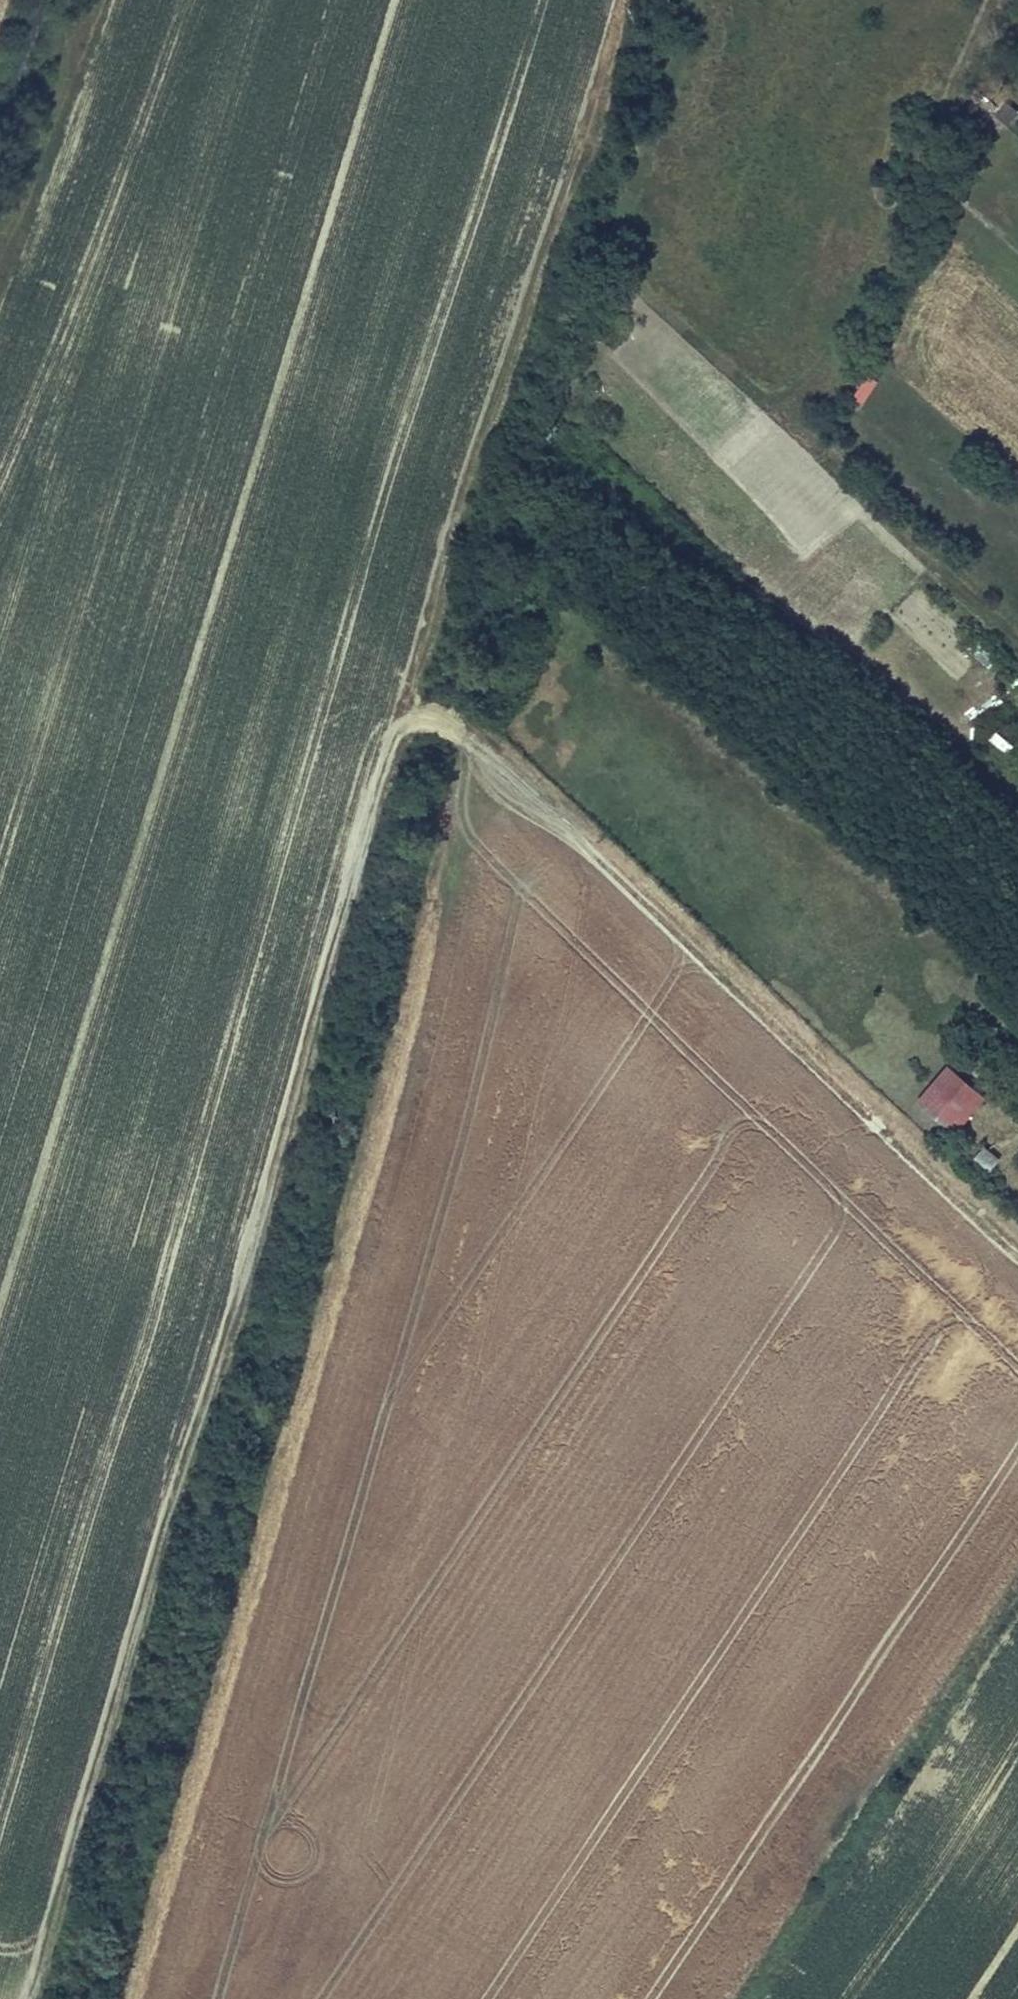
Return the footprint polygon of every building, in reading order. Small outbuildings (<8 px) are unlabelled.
[(854,394),(865,401),(880,378),(869,371),(854,394)] [(984,1095),(948,1066),(917,1102),(953,1134),(984,1095)] [(1000,1159),(984,1144),(974,1155),(989,1170),(1000,1159)]
